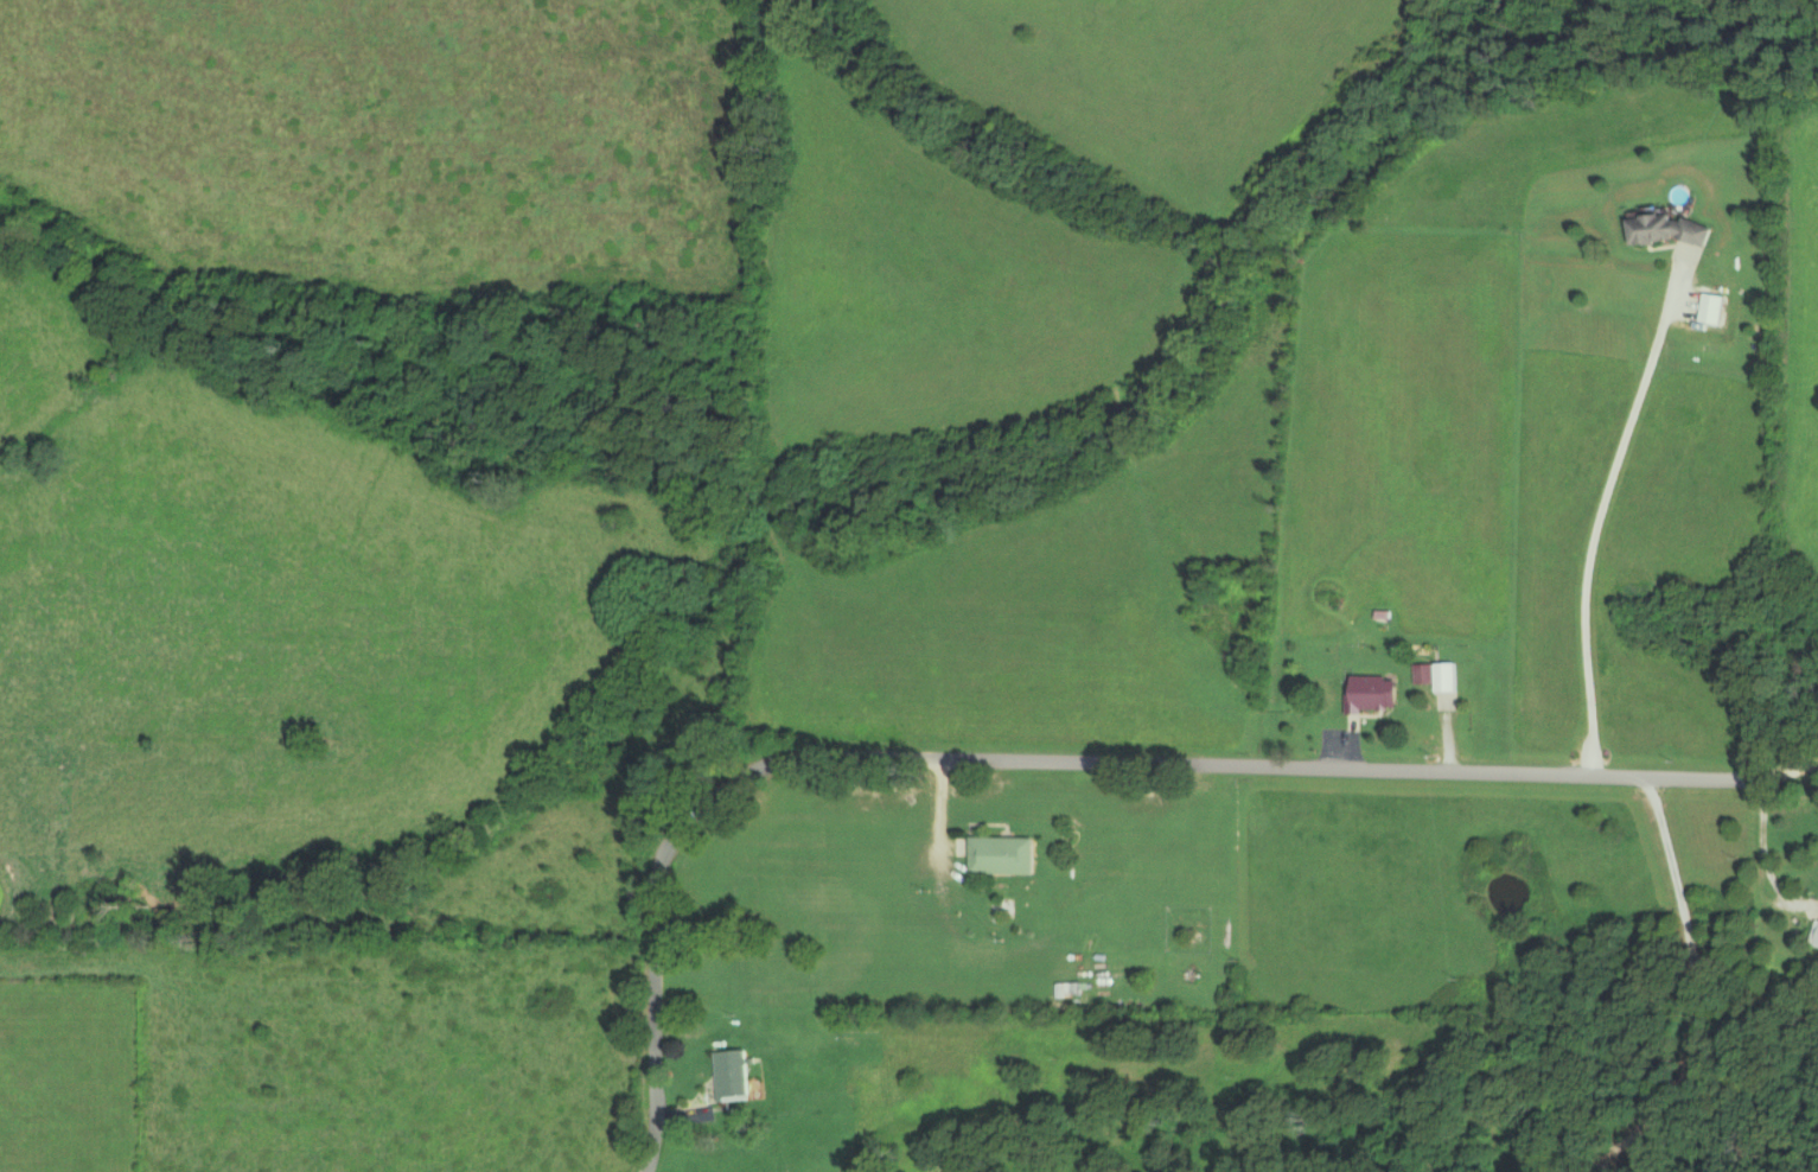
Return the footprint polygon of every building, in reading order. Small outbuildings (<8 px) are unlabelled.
[(1714,239),(1712,221),(1676,224),(1675,214),(1635,217),(1637,245),(1714,239)] [(1724,324),(1729,296),(1709,292),(1704,320),(1724,324)] [(1462,663),(1440,664),(1441,692),(1463,691),(1462,663)] [(1419,665),(1420,684),(1439,683),(1438,664),(1419,665)] [(1351,715),(1366,715),(1366,710),(1404,709),(1403,683),(1393,683),(1393,677),(1357,677),(1358,695),(1350,696),(1351,715)] [(1038,839),(973,839),(973,873),(1037,874),(1038,839)] [(754,1097),(749,1049),(717,1053),(722,1101),(754,1097)]
